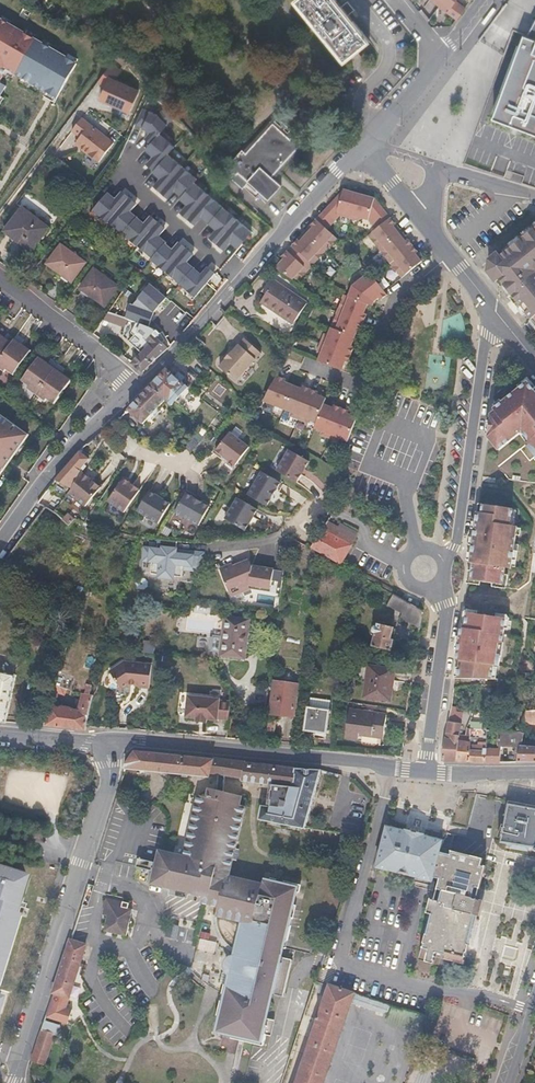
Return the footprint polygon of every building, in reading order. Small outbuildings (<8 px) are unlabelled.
[(351,10),(354,8),(347,0),(341,5),(337,0),(299,0),(322,28),(346,58),(348,56),(357,66),(365,59),(357,50),(369,39),(348,13),(351,10)] [(459,0),(440,0),(452,9),(449,13),(459,19),(467,8),(458,1),(459,0)] [(77,62),(0,15),(0,96),(7,86),(0,82),(6,74),(57,98),(77,62)] [(529,36),(525,34),(495,116),(534,131),(534,23),(529,36)] [(139,90),(116,79),(122,71),(112,63),(100,80),(107,85),(101,98),(129,111),(139,90)] [(144,138),(151,144),(163,131),(178,115),(152,90),(135,125),(149,132),(144,138)] [(115,142),(83,118),(73,130),(81,137),(77,142),(83,146),(81,148),(99,162),(115,142)] [(271,176),(302,142),(294,135),(291,139),(273,123),(246,152),(243,149),(227,167),(236,175),(238,172),(243,176),(238,182),(243,186),(248,180),(269,199),(281,185),(271,176)] [(163,131),(151,144),(145,150),(154,157),(149,162),(156,169),(169,154),(178,143),(163,131)] [(169,154),(156,169),(153,172),(160,178),(155,184),(162,190),(183,165),(169,154)] [(183,165),(162,190),(170,197),(174,191),(182,198),(195,182),(199,178),(183,165)] [(195,182),(182,198),(180,200),(187,205),(182,211),(189,217),(208,193),(195,182)] [(108,192),(93,209),(107,223),(130,197),(122,189),(115,197),(108,192)] [(352,220),(359,193),(344,189),(322,215),(332,225),(340,216),(352,220)] [(208,193),(189,217),(197,224),(202,218),(208,224),(225,205),(208,193)] [(391,217),(379,203),(375,198),(359,193),(352,220),(356,221),(361,219),(368,221),(375,230),(391,217)] [(107,223),(122,233),(137,215),(132,211),(137,202),(130,197),(107,223)] [(225,205),(208,224),(215,230),(211,236),(217,241),(238,215),(225,205)] [(31,252),(50,228),(23,207),(5,231),(31,252)] [(137,215),(122,233),(136,246),(159,220),(151,213),(144,221),(137,215)] [(238,215),(217,241),(225,248),(230,242),(237,248),(254,227),(238,215)] [(305,233),(308,235),(327,252),(337,239),(332,234),(330,231),(329,228),(332,225),(322,215),(305,233)] [(379,249),(399,233),(402,231),(395,223),(391,217),(375,230),(368,236),(379,249)] [(136,246),(151,259),(166,241),(160,235),(166,227),(159,220),(136,246)] [(498,259),(502,264),(500,271),(495,275),(533,321),(534,320),(534,229),(498,259)] [(402,231),(399,233),(379,249),(390,263),(413,245),(408,238),(402,231)] [(305,233),(298,240),(293,246),(314,265),(327,252),(308,235),(305,233)] [(166,241),(151,259),(165,272),(187,246),(181,239),(174,247),(166,241)] [(86,262),(62,244),(48,263),(72,281),(86,262)] [(424,259),(418,251),(413,245),(390,263),(402,277),(424,259)] [(180,284),(195,266),(189,261),(194,254),(187,246),(165,272),(180,284)] [(293,246),(284,256),(282,258),(279,261),(274,266),(277,269),(298,284),(314,265),(293,246)] [(195,266),(180,284),(194,298),(217,271),(210,264),(203,272),(195,266)] [(119,286),(95,268),(80,287),(105,305),(119,286)] [(388,295),(385,290),(370,273),(353,287),(349,297),(368,304),(372,306),(373,306),(375,301),(379,298),(381,300),(388,295)] [(293,323),(296,320),(309,302),(276,279),(261,300),(293,323)] [(167,297),(150,281),(132,304),(127,303),(124,316),(149,324),(153,315),(154,311),(163,301),(167,297)] [(372,306),(368,304),(349,297),(344,295),(338,311),(365,322),(372,306)] [(362,330),(365,322),(338,311),(332,328),(355,337),(359,339),(362,330)] [(206,344),(217,332),(208,323),(197,336),(206,344)] [(142,370),(168,348),(162,342),(164,341),(159,334),(153,331),(152,333),(148,331),(141,328),(138,334),(155,343),(132,362),(142,370)] [(353,355),(355,349),(359,339),(355,337),(332,328),(329,335),(325,334),(321,343),(353,355)] [(30,350),(21,343),(24,339),(17,334),(15,338),(7,333),(4,337),(0,334),(0,368),(4,370),(6,368),(13,374),(30,350)] [(238,381),(263,353),(247,338),(235,351),(228,358),(222,366),(238,381)] [(319,361),(343,370),(346,372),(353,355),(321,343),(318,351),(322,353),(319,361)] [(54,403),(71,379),(62,373),(65,368),(51,358),(48,363),(38,356),(22,380),(29,385),(27,387),(45,400),(47,398),(54,403)] [(174,401),(189,384),(183,379),(186,375),(180,370),(176,374),(168,367),(152,384),(167,397),(173,403),(174,401)] [(285,411),(295,386),(286,382),(287,378),(279,374),(263,403),(285,411)] [(286,382),(295,386),(285,411),(291,413),(290,417),(299,421),(313,388),(287,378),(286,382)] [(490,441),(499,453),(522,435),(529,444),(529,445),(534,453),(534,390),(528,382),(526,383),(507,397),(493,408),(488,439),(490,441)] [(144,422),(167,397),(152,384),(128,409),(144,422)] [(318,424),(326,404),(327,401),(328,399),(329,394),(313,388),(299,421),(308,425),(310,421),(318,424)] [(344,407),(336,404),(327,401),(326,404),(318,424),(316,428),(324,431),(322,435),(331,438),(344,407)] [(349,441),(358,417),(360,413),(344,407),(331,438),(339,441),(341,437),(349,441)] [(12,450),(15,452),(28,434),(12,423),(11,426),(3,420),(5,418),(0,414),(0,473),(6,464),(4,463),(12,450)] [(236,465),(250,446),(231,431),(217,450),(236,465)] [(196,446),(192,441),(187,445),(192,450),(196,446)] [(302,474),(304,468),(306,469),(311,461),(290,449),(278,470),(298,482),(303,474),(302,474)] [(87,506),(102,487),(80,470),(81,468),(89,458),(80,451),(56,480),(61,483),(72,489),(69,493),(87,506)] [(343,477),(345,471),(338,468),(336,474),(343,477)] [(268,506),(277,490),(280,485),(282,482),(263,471),(249,495),(268,506)] [(125,512),(141,490),(130,482),(129,483),(124,479),(109,501),(125,512)] [(171,503),(164,499),(157,495),(150,491),(138,510),(159,523),(171,503)] [(211,506),(203,502),(194,497),(187,492),(176,512),(200,525),(211,506)] [(247,530),(255,516),(259,509),(239,497),(226,518),(247,530)] [(471,562),(470,569),(469,582),(472,584),(479,585),(479,582),(496,584),(496,588),(503,589),(507,585),(509,575),(505,575),(506,568),(513,569),(513,566),(517,566),(520,544),(516,544),(517,536),(521,536),(522,528),(518,528),(518,527),(515,526),(517,511),(513,510),(513,508),(485,505),(480,503),(478,516),(475,518),(475,520),(473,520),(473,526),(474,527),(476,528),(475,533),(473,534),(473,537),(471,537),(470,543),(472,545),(474,546),(473,549),(471,549),(471,552),(469,552),(469,558),(470,561),(471,562)] [(342,563),(353,544),(323,528),(313,548),(342,563)] [(203,571),(206,553),(204,552),(177,549),(178,540),(159,538),(158,549),(146,547),(144,560),(153,561),(152,573),(160,574),(160,577),(174,578),(175,576),(183,577),(184,569),(203,571)] [(273,587),(276,569),(254,565),(252,561),(245,564),(244,562),(234,565),(234,563),(221,568),(230,588),(241,583),(243,587),(251,584),(273,587)] [(422,614),(393,597),(388,607),(401,615),(399,619),(419,630),(422,614)] [(511,626),(511,619),(507,614),(503,614),(498,613),(497,617),(480,615),(480,610),(469,609),(466,613),(464,624),(467,626),(467,629),(462,627),(460,642),(457,642),(455,652),(458,653),(458,660),(455,678),(493,679),(498,678),(500,665),(501,665),(502,656),(504,656),(506,642),(505,642),(507,626),(511,626)] [(244,660),(249,622),(225,619),(220,657),(244,660)] [(393,647),(396,636),(393,635),(395,625),(378,621),(373,643),(393,647)] [(150,688),(153,664),(126,662),(111,671),(122,690),(130,685),(139,686),(139,687),(150,688)] [(396,669),(392,668),(370,666),(366,696),(392,699),(394,684),(396,669)] [(19,675),(0,670),(0,722),(7,722),(19,675)] [(295,716),(300,685),(276,682),(272,713),(295,716)] [(87,730),(96,697),(83,694),(79,708),(52,705),(45,726),(87,730)] [(230,720),(232,700),(222,699),(222,698),(189,695),(187,718),(198,719),(198,722),(203,722),(209,723),(209,720),(220,721),(220,720),(230,720)] [(330,709),(332,700),(314,697),(312,707),(330,709)] [(327,737),(331,710),(330,709),(312,707),(311,707),(307,731),(315,732),(315,736),(327,737)] [(527,710),(526,718),(525,722),(534,722),(534,709),(527,710)] [(385,740),(388,715),(351,710),(347,734),(385,740)] [(458,759),(462,733),(465,714),(450,712),(443,760),(454,761),(458,761),(458,759)] [(276,737),(279,720),(269,718),(267,735),(276,737)] [(523,744),(524,731),(503,729),(498,729),(498,744),(516,746),(515,762),(534,762),(534,745),(523,744)] [(469,760),(470,740),(467,738),(467,734),(462,733),(458,759),(464,759),(469,760)] [(487,762),(486,751),(483,750),(483,744),(480,743),(479,735),(471,734),(470,740),(469,760),(472,761),(478,761),(487,762)] [(501,761),(501,749),(486,747),(486,751),(487,762),(501,761)] [(295,768),(296,767),(244,763),(244,761),(213,758),(212,760),(135,753),(125,765),(123,773),(165,778),(210,782),(211,776),(217,776),(224,777),(241,779),(241,781),(243,784),(271,789),(272,783),(293,785),(295,768)] [(306,830),(322,769),(295,768),(293,785),(272,783),(271,789),(270,804),(262,803),(258,820),(306,830)] [(227,795),(224,777),(217,776),(219,793),(227,795)] [(229,878),(245,808),(241,807),(243,798),(227,795),(219,793),(208,790),(205,801),(195,799),(189,820),(181,858),(160,853),(157,865),(138,860),(135,870),(155,874),(152,886),(203,898),(201,905),(219,909),(217,918),(218,928),(220,935),(224,943),(228,946),(232,950),(237,952),(235,960),(233,959),(230,961),(228,962),(230,964),(229,969),(228,970),(226,970),(228,974),(231,976),(229,987),(225,986),(221,1004),(225,1004),(222,1018),(218,1016),(216,1025),(220,1026),(218,1033),(241,1038),(240,1042),(264,1047),(266,1037),(271,1038),(275,1023),(266,1021),(272,997),(283,999),(292,962),(280,959),(283,949),(285,950),(287,942),(284,941),(287,928),(290,928),(292,920),(289,920),(296,890),(289,888),(289,886),(271,882),(271,884),(263,883),(262,886),(229,878)] [(469,829),(477,791),(462,791),(452,824),(469,829)] [(508,805),(501,841),(501,843),(534,849),(534,850),(534,851),(534,852),(534,810),(508,805)] [(432,880),(443,837),(426,833),(427,831),(407,826),(407,829),(388,824),(378,867),(432,880)] [(432,911),(427,925),(424,937),(419,961),(434,965),(436,954),(445,956),(444,961),(463,966),(479,902),(472,900),(474,890),(478,891),(484,868),(479,867),(481,861),(450,853),(444,851),(436,880),(439,880),(432,911)] [(23,907),(17,905),(27,874),(0,865),(0,977),(23,907)] [(123,909),(124,904),(108,901),(104,916),(108,917),(104,932),(127,938),(134,911),(123,909)] [(69,999),(86,947),(70,941),(53,994),(69,999)] [(351,1003),(354,994),(329,986),(297,1082),(324,1082),(351,1003)] [(390,1006),(354,994),(351,1003),(387,1015),(390,1006)] [(424,1029),(427,1018),(390,1006),(387,1015),(385,1024),(422,1036),(424,1029)] [(45,1066),(54,1036),(58,1037),(61,1027),(45,1022),(33,1061),(45,1066)] [(418,1064),(425,1045),(420,1043),(413,1063),(418,1064)]
